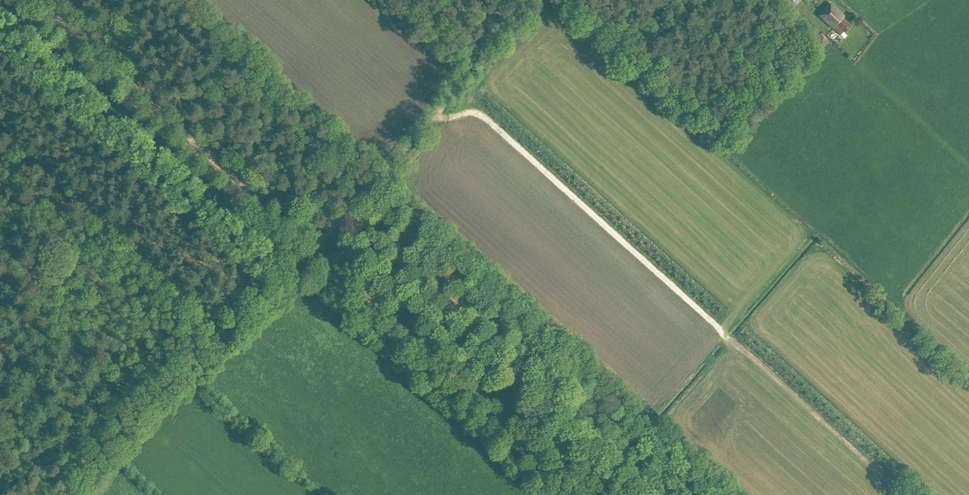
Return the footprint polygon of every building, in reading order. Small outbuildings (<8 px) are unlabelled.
[(809,8),(804,3),(798,8),(804,14),(809,8)] [(841,36),(850,25),(843,19),(845,17),(830,3),(818,16),(841,36)]
